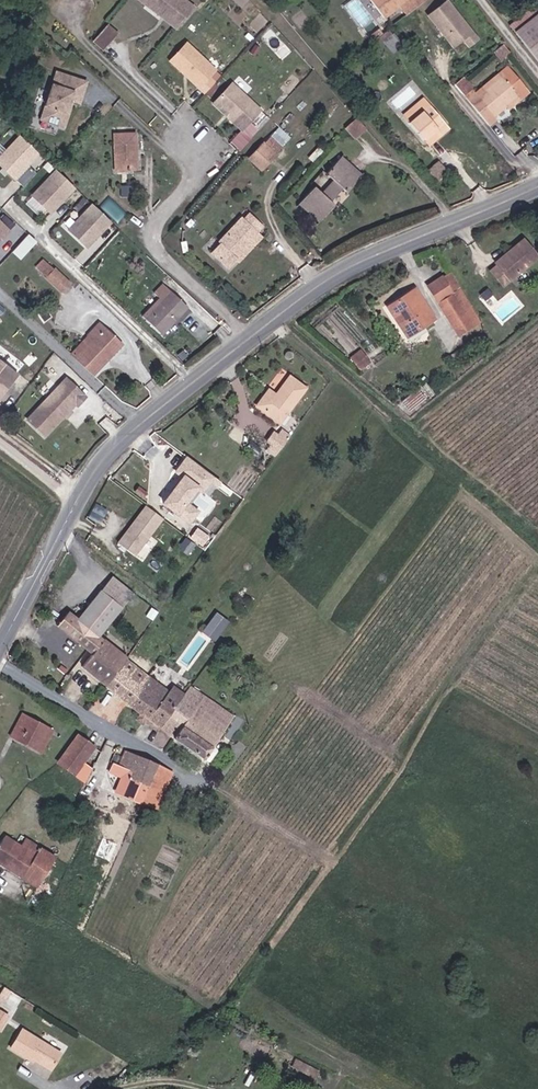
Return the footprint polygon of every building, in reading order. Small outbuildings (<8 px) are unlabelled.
[(146,3),(168,23),(171,20),(164,13),(166,10),(155,0),(149,0),(146,3)] [(195,10),(184,0),(155,0),(166,10),(164,13),(171,20),(168,23),(177,30),(195,10)] [(406,16),(426,0),(369,0),(383,19),(399,7),(406,16)] [(476,41),(446,2),(428,16),(452,47),(462,40),(467,47),(476,41)] [(508,25),(537,63),(537,2),(508,25)] [(108,26),(93,43),(103,52),(119,34),(108,26)] [(380,39),(393,54),(401,47),(388,31),(380,39)] [(185,45),(170,62),(183,74),(185,72),(200,86),(207,79),(214,71),(185,45)] [(502,78),(478,98),(493,117),(505,107),(518,97),(521,100),(528,94),(507,68),(499,74),(502,78)] [(200,86),(185,72),(183,74),(204,94),(213,84),(207,79),(200,86)] [(86,84),(56,73),(38,119),(61,128),(71,102),(78,105),(86,84)] [(499,74),(475,95),(478,98),(502,78),(499,74)] [(259,111),(230,85),(213,105),(241,131),(259,111)] [(518,97),(505,107),(508,111),(521,100),(518,97)] [(423,142),(445,124),(429,105),(407,123),(423,142)] [(356,119),(344,129),(353,140),(365,129),(356,119)] [(445,124),(423,142),(427,147),(449,128),(445,124)] [(273,133),(268,138),(280,149),(285,144),(273,133)] [(130,156),(135,156),(135,134),(114,134),(114,170),(130,170),(130,156)] [(20,137),(0,157),(0,166),(14,179),(38,154),(20,137)] [(260,170),(280,149),(268,138),(263,143),(262,143),(248,158),(260,170)] [(332,181),(321,194),(313,187),(298,204),(319,222),(334,206),(328,201),(340,187),(345,193),(360,176),(339,157),(324,174),(332,181)] [(427,172),(436,183),(446,174),(437,163),(427,172)] [(25,184),(35,172),(28,166),(18,178),(25,184)] [(50,213),(74,188),(56,171),(32,196),(50,213)] [(86,247),(110,222),(92,205),(68,230),(86,247)] [(252,242),(259,234),(257,232),(262,226),(249,214),(243,220),(241,218),(218,242),(219,243),(210,252),(228,269),(238,259),(235,257),(250,241),(252,242)] [(1,239),(8,232),(0,224),(0,237),(1,239)] [(35,241),(28,234),(13,251),(21,258),(35,241)] [(235,257),(238,259),(239,261),(262,237),(259,234),(252,242),(250,241),(235,257)] [(522,239),(507,252),(509,255),(496,266),(490,271),(502,286),(537,257),(522,239)] [(494,263),(496,266),(509,255),(507,252),(494,263)] [(40,271),(61,292),(69,284),(47,263),(40,271)] [(446,318),(466,304),(447,274),(427,286),(446,318)] [(163,285),(154,294),(158,299),(141,317),(161,335),(187,307),(163,285)] [(386,307),(406,338),(434,319),(414,289),(386,307)] [(478,323),(466,304),(446,318),(458,336),(478,323)] [(93,375),(106,361),(104,359),(119,343),(99,324),(88,335),(92,339),(75,357),(93,375)] [(70,353),(75,357),(92,339),(88,335),(70,353)] [(122,346),(119,343),(104,359),(106,361),(122,346)] [(350,359),(360,371),(369,363),(359,351),(350,359)] [(17,374),(0,361),(0,396),(17,374)] [(289,377),(275,396),(268,390),(256,406),(279,424),(305,389),(289,377)] [(65,379),(27,420),(44,435),(74,403),(76,405),(84,396),(65,379)] [(402,402),(410,411),(424,399),(417,390),(402,402)] [(279,432),(269,428),(261,448),(278,455),(288,430),(281,427),(279,432)] [(202,492),(209,495),(220,477),(182,455),(173,469),(175,470),(155,502),(189,522),(198,507),(194,505),(202,492)] [(117,544),(138,556),(161,515),(140,503),(117,544)] [(112,576),(100,590),(121,608),(133,593),(112,576)] [(106,687),(127,660),(104,642),(102,642),(97,637),(121,608),(100,590),(76,620),(67,613),(56,627),(91,655),(81,668),(106,687)] [(215,640),(229,619),(214,609),(200,630),(215,640)] [(139,688),(148,676),(127,660),(106,687),(115,695),(128,705),(129,705),(141,690),(139,688)] [(169,693),(148,676),(139,688),(141,690),(129,705),(160,729),(184,696),(173,688),(169,693)] [(234,717),(190,687),(184,696),(160,729),(174,740),(204,760),(234,717)] [(128,705),(115,695),(110,701),(117,706),(119,703),(126,708),(128,705)] [(9,738),(13,740),(25,717),(21,715),(9,738)] [(49,730),(25,717),(13,740),(37,752),(49,730)] [(53,732),(49,730),(37,752),(41,754),(53,732)] [(92,770),(83,763),(94,749),(77,737),(58,763),(84,783),(92,770)] [(114,756),(111,763),(151,781),(158,765),(125,751),(121,758),(114,756)] [(141,804),(151,781),(111,763),(108,772),(122,778),(116,793),(141,804)] [(158,765),(151,781),(141,804),(156,811),(172,772),(158,765)] [(0,845),(0,860),(8,866),(7,869),(22,878),(23,876),(38,886),(55,859),(40,850),(35,857),(4,837),(0,845)] [(97,857),(105,860),(111,845),(103,842),(97,857)] [(7,869),(8,866),(0,860),(0,865),(7,869)] [(10,1047),(26,1057),(27,1055),(50,1069),(61,1053),(22,1028),(10,1047)] [(314,1078),(318,1070),(278,1051),(274,1059),(314,1078)] [(269,1086),(273,1079),(265,1075),(258,1088),(270,1088),(271,1087),(269,1086)]
